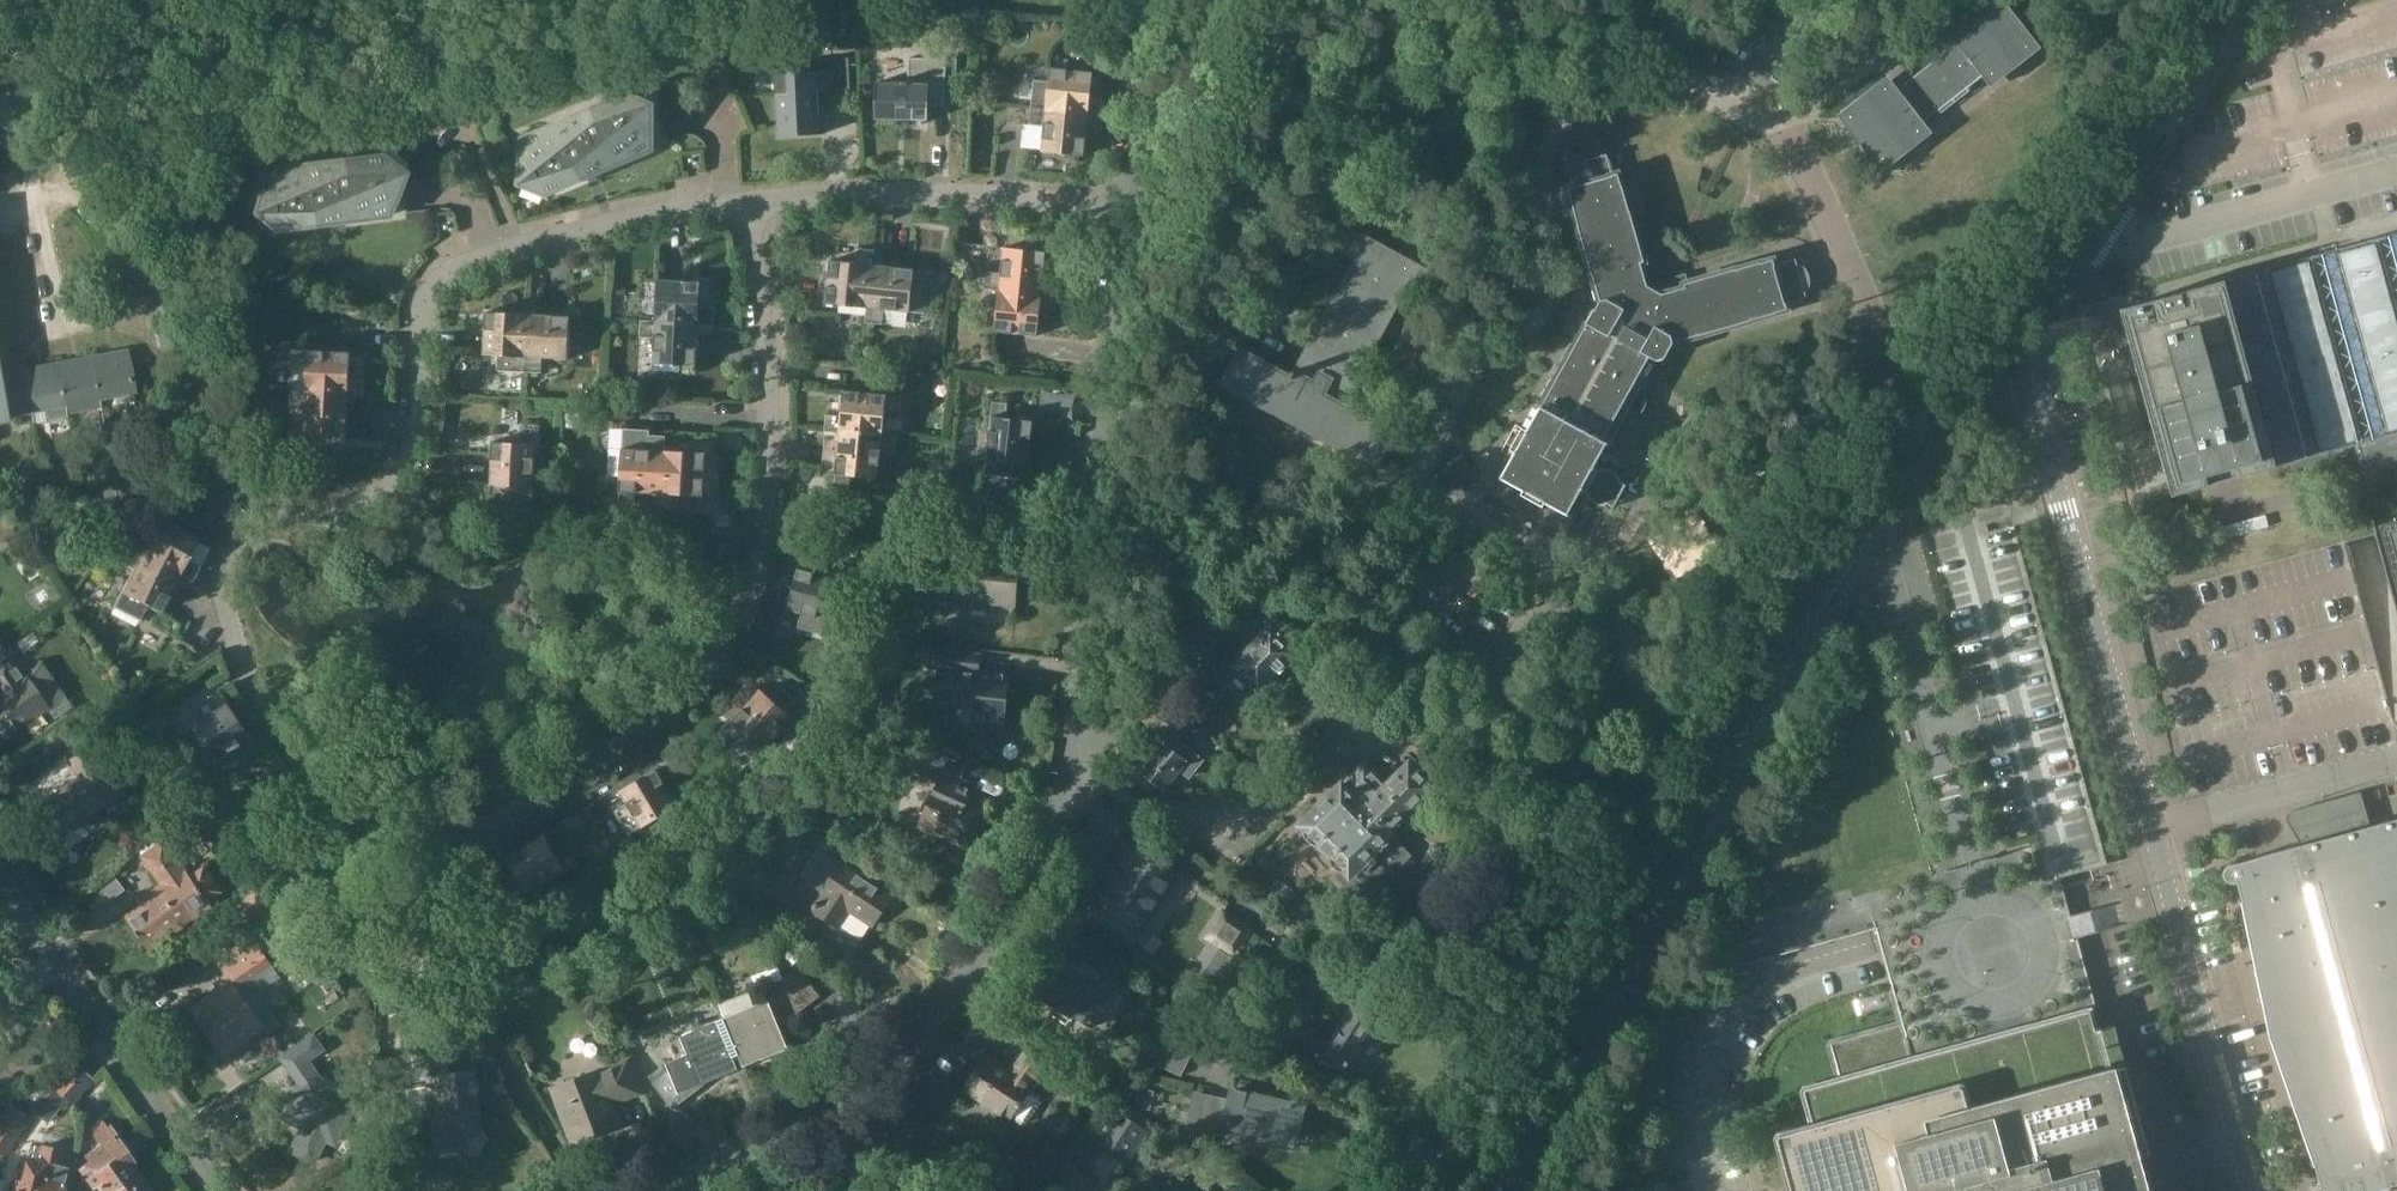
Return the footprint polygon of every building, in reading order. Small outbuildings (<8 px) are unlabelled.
[(1924,121),(1982,76),(1991,87),(2041,48),(2004,0),(1984,0),(1946,30),(1957,43),(1898,88),(1888,75),(1837,115),(1882,172),(1933,132),(1924,121)] [(821,112),(820,90),(836,89),(851,89),(849,58),(818,59),(818,70),(776,72),(779,136),(801,135),(822,134),(821,112)] [(876,104),(876,119),(913,120),(913,119),(929,120),(929,115),(929,106),(946,106),(946,82),(957,82),(957,58),(947,58),(933,58),(933,59),(918,59),(918,84),(909,83),(909,81),(898,81),(898,82),(877,82),(876,104)] [(1035,79),(1032,106),(1068,110),(1068,112),(1090,115),(1105,116),(1106,99),(1091,98),(1094,72),(1051,67),(1050,81),(1035,79)] [(547,194),(589,176),(653,149),(655,104),(629,94),(523,138),(522,183),(547,194)] [(1085,155),(1090,115),(1068,112),(1068,110),(1032,106),(1030,124),(1045,125),(1042,151),(1085,155)] [(1638,400),(1637,397),(1656,361),(1665,358),(1674,343),(1788,311),(1786,305),(1807,299),(1805,294),(1806,292),(1807,290),(1808,288),(1808,286),(1809,284),(1809,282),(1808,280),(1808,278),(1807,276),(1807,274),(1806,272),(1804,270),(1801,267),(1800,266),(1797,265),(1796,260),(1775,266),(1773,260),(1688,283),(1686,274),(1671,278),(1661,295),(1647,287),(1657,269),(1652,256),(1644,259),(1619,174),(1613,176),(1607,155),(1602,157),(1600,156),(1598,155),(1596,154),(1594,154),(1592,154),(1590,154),(1588,154),(1586,154),(1584,155),(1582,156),(1580,157),(1579,158),(1577,159),(1576,161),(1574,162),(1573,164),(1568,166),(1574,186),(1568,188),(1578,224),(1593,276),(1594,276),(1601,300),(1571,353),(1566,350),(1551,379),(1555,381),(1528,431),(1524,428),(1512,450),(1517,452),(1503,477),(1525,489),(1528,483),(1550,495),(1547,501),(1568,513),(1582,489),(1589,493),(1588,494),(1589,496),(1591,497),(1592,499),(1594,500),(1595,502),(1597,503),(1599,503),(1601,504),(1603,504),(1607,505),(1608,503),(1614,506),(1626,485),(1618,481),(1619,479),(1618,478),(1618,476),(1616,475),(1614,472),(1612,471),(1611,471),(1608,470),(1606,469),(1604,469),(1601,469),(1600,472),(1593,468),(1607,445),(1609,446),(1620,425),(1622,425),(1624,424),(1628,423),(1630,422),(1631,421),(1633,420),(1636,417),(1637,415),(1637,413),(1638,411),(1639,409),(1639,407),(1639,406),(1639,404),(1638,402),(1638,400)] [(266,170),(252,213),(274,230),(318,224),(319,224),(327,223),(328,223),(388,216),(402,173),(380,156),(266,170)] [(1291,375),(1242,349),(1223,382),(1377,465),(1395,432),(1343,403),(1406,285),(1420,293),(1431,272),(1353,231),(1343,251),(1358,258),(1297,371),(1294,370),(1291,375)] [(2356,244),(2225,279),(2120,309),(2126,332),(2114,336),(2117,346),(2129,343),(2157,444),(2172,495),(2274,467),(2358,444),(2365,470),(2396,461),(2396,232),(2356,244)] [(1043,292),(1047,251),(1004,247),(1002,273),(987,271),(985,288),(1000,290),(1000,294),(1021,296),(1021,294),(1058,298),(1058,294),(1043,292)] [(827,303),(868,307),(870,285),(872,286),(874,264),(876,249),(859,248),(857,262),(831,260),(827,303)] [(915,269),(874,264),(872,286),(870,285),(868,307),(866,322),(884,324),(885,309),(926,313),(929,284),(914,283),(915,269)] [(702,281),(659,279),(656,320),(678,321),(678,323),(700,324),(715,325),(716,308),(700,307),(702,281)] [(1056,311),(1058,298),(1021,294),(1021,296),(1000,294),(996,331),(1039,335),(1041,309),(1056,311)] [(487,311),(485,354),(499,355),(498,370),(525,372),(528,313),(487,311)] [(571,316),(528,313),(525,372),(542,372),(543,357),(569,359),(571,316)] [(697,365),(700,324),(678,323),(678,321),(656,320),(641,319),(641,337),(656,337),(654,363),(697,365)] [(177,326),(180,341),(189,340),(186,324),(177,326)] [(167,328),(170,343),(180,341),(177,326),(167,328)] [(167,328),(157,330),(160,345),(170,343),(167,328)] [(308,365),(307,390),(328,391),(328,393),(350,395),(365,395),(366,378),(351,377),(352,351),(294,349),(293,364),(308,365)] [(127,352),(92,358),(99,398),(114,395),(116,404),(134,400),(133,392),(134,392),(127,352)] [(92,358),(58,365),(64,398),(64,399),(65,404),(67,415),(101,408),(99,398),(92,358)] [(58,365),(22,371),(23,374),(30,411),(30,412),(46,409),(49,422),(68,419),(67,415),(65,404),(64,399),(64,398),(58,365)] [(4,421),(4,416),(30,411),(23,374),(0,378),(0,422),(4,421)] [(348,436),(350,395),(328,393),(328,391),(307,390),(292,389),(291,407),(306,408),(305,433),(348,436)] [(901,411),(903,395),(845,389),(842,415),(827,414),(825,431),(840,432),(862,434),(862,433),(884,435),(886,410),(901,411)] [(1034,420),(1007,417),(1009,403),(993,401),(985,474),(1014,477),(1016,462),(1030,463),(1034,420)] [(492,484),(491,499),(534,501),(535,486),(538,428),(522,427),(521,442),(494,441),(492,484)] [(623,448),(620,506),(636,507),(637,492),(646,492),(662,493),(663,471),(665,472),(666,450),(667,435),(652,434),(652,429),(624,428),(623,448)] [(899,436),(884,435),(862,433),(862,434),(840,432),(835,488),(850,490),(852,475),(879,478),(882,452),(897,454),(899,436)] [(707,452),(666,450),(665,472),(663,471),(662,493),(661,508),(678,509),(679,494),(705,495),(707,452)] [(1986,532),(1947,510),(1763,834),(1763,853),(1726,918),(1740,966),(1876,928),(1879,940),(1891,984),(1892,983),(1893,986),(1893,987),(2056,942),(2056,943),(2076,938),(2072,922),(2068,903),(2060,877),(2107,864),(2014,525),(1986,532)] [(160,517),(141,554),(160,563),(159,565),(178,575),(192,582),(199,567),(186,560),(198,537),(160,517)] [(70,526),(58,528),(62,550),(74,548),(70,526)] [(133,569),(113,607),(139,620),(147,605),(159,612),(178,575),(159,565),(160,563),(141,554),(127,547),(119,562),(133,569)] [(953,600),(1015,605),(1020,558),(958,552),(953,600)] [(802,613),(798,627),(826,635),(842,579),(815,571),(819,557),(804,553),(789,609),(802,613)] [(1260,615),(1271,626),(1233,665),(1260,691),(1310,639),(1266,609),(1260,615)] [(892,645),(906,649),(909,639),(894,635),(892,645)] [(1004,721),(1009,674),(971,670),(973,653),(932,649),(930,667),(940,668),(936,701),(975,705),(974,718),(1004,721)] [(66,695),(44,663),(22,678),(6,654),(0,657),(0,740),(66,695)] [(761,688),(733,721),(754,739),(744,750),(756,760),(804,705),(782,686),(772,697),(761,688)] [(206,718),(194,727),(219,762),(228,773),(240,765),(231,753),(255,737),(221,689),(208,699),(198,706),(206,718)] [(1179,698),(1172,705),(1184,715),(1187,711),(1190,707),(1179,698)] [(844,731),(853,746),(868,736),(859,722),(844,731)] [(1183,741),(1176,750),(1164,741),(1140,771),(1142,773),(1140,776),(1150,783),(1152,781),(1163,790),(1179,770),(1189,778),(1205,759),(1183,741)] [(811,750),(818,763),(830,756),(823,743),(811,750)] [(88,831),(82,823),(122,797),(102,766),(105,763),(93,745),(67,761),(78,778),(47,798),(49,801),(42,806),(61,836),(73,829),(79,837),(88,831)] [(919,758),(908,783),(933,794),(919,826),(950,840),(952,834),(970,842),(987,804),(967,795),(966,798),(955,793),(968,764),(932,748),(926,762),(919,758)] [(1344,784),(1342,782),(1299,824),(1304,830),(1304,831),(1304,837),(1310,843),(1316,843),(1316,842),(1331,857),(1331,863),(1338,870),(1344,870),(1345,869),(1350,875),(1351,874),(1371,895),(1413,854),(1393,833),(1393,832),(1390,828),(1433,786),(1410,762),(1386,786),(1365,763),(1344,784)] [(630,835),(680,806),(658,768),(621,790),(628,803),(615,810),(630,835)] [(705,782),(718,803),(731,795),(714,776),(705,782)] [(740,779),(738,781),(732,781),(730,779),(724,784),(734,795),(745,785),(740,779)] [(2370,826),(2361,791),(2293,810),(2292,810),(2290,811),(2289,812),(2288,813),(2287,815),(2287,816),(2287,818),(2287,820),(2288,822),(2299,841),(2300,840),(2301,845),(2230,864),(2227,865),(2225,867),(2224,868),(2223,871),(2223,872),(2223,873),(2223,875),(2223,876),(2224,877),(2225,879),(2225,880),(2226,881),(2228,882),(2231,883),(2232,883),(2234,883),(2237,882),(2242,903),(2241,903),(2269,1036),(2313,1164),(2314,1164),(2320,1185),(2318,1185),(2316,1186),(2315,1187),(2313,1188),(2312,1190),(2369,1190),(2396,1183),(2396,818),(2370,826)] [(517,901),(567,871),(578,865),(571,851),(559,857),(545,834),(508,856),(522,879),(509,887),(517,901)] [(144,905),(127,917),(150,950),(212,905),(209,902),(224,891),(206,866),(191,876),(188,873),(165,842),(144,857),(165,886),(153,895),(154,896),(143,904),(144,905)] [(1134,933),(1171,877),(1133,852),(1121,870),(1117,867),(1105,886),(1109,889),(1096,907),(1134,933)] [(711,871),(727,885),(735,876),(720,862),(711,871)] [(892,895),(843,863),(814,906),(815,906),(813,909),(839,926),(850,909),(873,924),(892,895)] [(1300,893),(1281,878),(1272,890),(1290,905),(1300,893)] [(257,905),(245,913),(253,924),(281,904),(268,885),(252,897),(257,905)] [(281,904),(253,924),(212,952),(231,980),(190,1009),(208,1035),(207,1036),(217,1050),(219,1049),(224,1057),(226,1056),(225,1056),(252,1038),(256,1043),(282,1025),(259,993),(297,967),(306,980),(325,967),(322,964),(281,904)] [(1225,911),(1208,937),(1235,954),(1251,929),(1225,911)] [(2137,1154),(2149,1151),(2114,1024),(2102,1027),(2077,938),(2076,938),(2056,943),(2056,942),(1893,987),(1893,986),(1891,986),(1902,1023),(1832,1042),(1830,1045),(1839,1079),(1806,1088),(1804,1091),(1813,1125),(1779,1134),(1778,1137),(1793,1190),(2147,1190),(2137,1154)] [(1056,967),(1054,971),(1052,970),(1050,969),(1048,969),(1045,969),(1042,969),(1040,970),(1038,971),(1037,972),(1036,973),(1034,975),(1032,977),(1032,979),(1031,981),(1031,983),(1031,985),(1031,988),(1031,990),(1032,992),(1033,993),(1036,996),(1037,997),(1057,1010),(1053,1017),(1065,1024),(1069,1018),(1072,1020),(1076,1014),(1094,1026),(1095,1025),(1094,1024),(1101,1013),(1111,1020),(1125,998),(1063,957),(1056,967)] [(1351,1010),(1332,1039),(1313,1026),(1313,1025),(1302,1042),(1301,1041),(1301,1042),(1342,1068),(1345,1064),(1347,1065),(1349,1061),(1347,1059),(1370,1025),(1380,1032),(1390,1015),(1360,995),(1358,997),(1351,992),(1359,979),(1334,962),(1317,988),(1351,1010)] [(749,991),(720,1002),(726,1016),(741,1057),(745,1066),(790,1047),(781,1026),(821,996),(801,970),(786,982),(785,980),(773,985),(775,989),(754,1006),(749,991)] [(1184,1006),(1178,1015),(1201,1031),(1207,1022),(1184,1006)] [(668,1072),(653,1083),(673,1109),(741,1057),(726,1016),(693,1030),(694,1030),(681,1036),(690,1055),(672,1069),(668,1072)] [(314,1037),(284,1058),(303,1086),(301,1090),(303,1091),(298,1101),(293,1099),(292,1100),(293,1100),(284,1117),(300,1125),(304,1117),(308,1119),(293,1150),(314,1161),(326,1138),(332,1141),(344,1115),(349,1118),(359,1098),(319,1077),(307,1061),(323,1050),(314,1037)] [(1031,1088),(1049,1059),(1028,1045),(1016,1062),(1004,1053),(1003,1055),(991,1048),(965,1087),(1011,1118),(1011,1117),(1021,1124),(1028,1122),(1042,1101),(1041,1095),(1031,1088)] [(441,1051),(405,1055),(408,1078),(429,1075),(431,1095),(428,1095),(430,1115),(433,1114),(437,1151),(463,1148),(461,1127),(465,1127),(465,1122),(475,1121),(470,1071),(443,1074),(441,1051)] [(52,1084),(50,1087),(65,1099),(72,1106),(96,1077),(88,1071),(73,1058),(63,1070),(52,1084)] [(600,1070),(555,1087),(576,1143),(621,1126),(612,1102),(639,1092),(628,1063),(601,1073),(600,1070)] [(21,1095),(36,1107),(52,1084),(38,1072),(35,1077),(21,1095)] [(1191,1127),(1189,1137),(1204,1140),(1206,1130),(1225,1134),(1227,1125),(1267,1133),(1267,1135),(1286,1139),(1286,1137),(1296,1139),(1304,1105),(1281,1100),(1282,1092),(1264,1088),(1264,1090),(1242,1086),(1241,1092),(1233,1090),(1230,1103),(1213,1099),(1197,1096),(1191,1127)] [(36,1107),(33,1110),(47,1121),(64,1100),(65,1099),(50,1087),(36,1107)] [(3,1153),(10,1142),(27,1118),(28,1116),(9,1104),(0,1117),(0,1151),(3,1153)] [(1145,1130),(1115,1111),(1098,1138),(1128,1157),(1145,1130)] [(118,1142),(120,1141),(110,1127),(103,1132),(97,1124),(89,1129),(100,1144),(84,1155),(89,1161),(79,1167),(91,1184),(97,1186),(100,1190),(140,1190),(147,1186),(118,1142)] [(1084,1131),(1076,1143),(1086,1150),(1094,1138),(1084,1131)] [(67,1166),(58,1164),(62,1149),(42,1146),(41,1147),(36,1145),(32,1159),(30,1159),(29,1163),(25,1163),(21,1181),(17,1180),(14,1190),(61,1190),(64,1182),(63,1181),(67,1166)] [(1074,1170),(1060,1190),(1088,1190),(1093,1182),(1074,1170)] [(1176,1173),(1166,1189),(1170,1190),(1203,1190),(1176,1173)]
